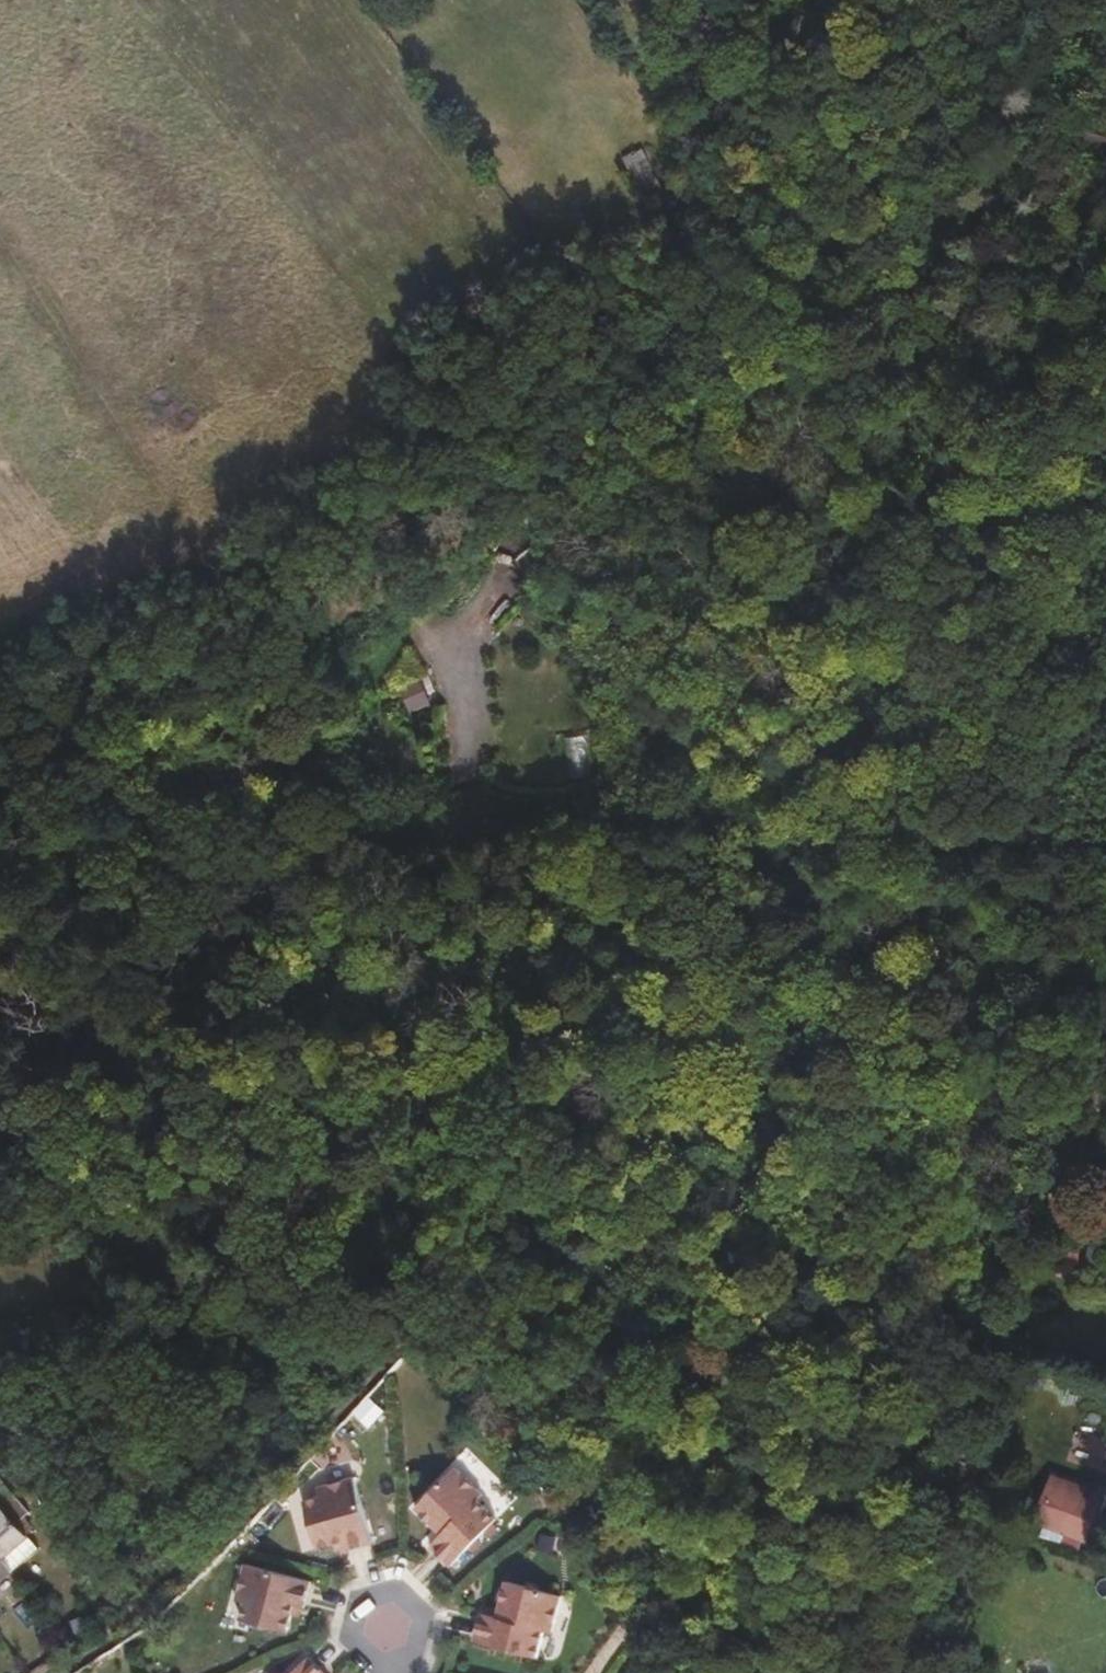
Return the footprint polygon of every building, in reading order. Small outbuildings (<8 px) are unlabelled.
[(1072,159),(1105,167),(1105,129),(1080,124),(1072,159)] [(449,1533),(434,1549),(453,1569),(498,1521),(480,1503),(486,1497),(458,1470),(418,1511),(437,1530),(441,1526),(449,1533)] [(3,1503),(22,1526),(36,1515),(6,1478),(0,1483),(0,1498),(3,1503)] [(324,1497),(308,1501),(320,1549),(338,1545),(347,1542),(348,1549),(349,1552),(376,1545),(359,1479),(322,1489),(324,1497)] [(1055,1493),(1041,1529),(1085,1545),(1097,1509),(1055,1493)] [(9,1562),(35,1543),(22,1526),(3,1503),(0,1505),(0,1550),(9,1562)] [(347,1542),(338,1545),(339,1551),(348,1549),(347,1542)] [(284,1607),(289,1598),(296,1602),(298,1603),(312,1579),(253,1547),(233,1579),(241,1584),(232,1598),(275,1622),(284,1607)] [(9,1562),(0,1550),(0,1591),(20,1576),(9,1562)] [(482,1616),(475,1642),(539,1658),(546,1630),(555,1632),(562,1595),(508,1582),(501,1609),(507,1611),(504,1621),(482,1616)] [(289,1598),(284,1607),(290,1611),(296,1602),(289,1598)] [(310,1662),(299,1672),(321,1672),(310,1662)]
